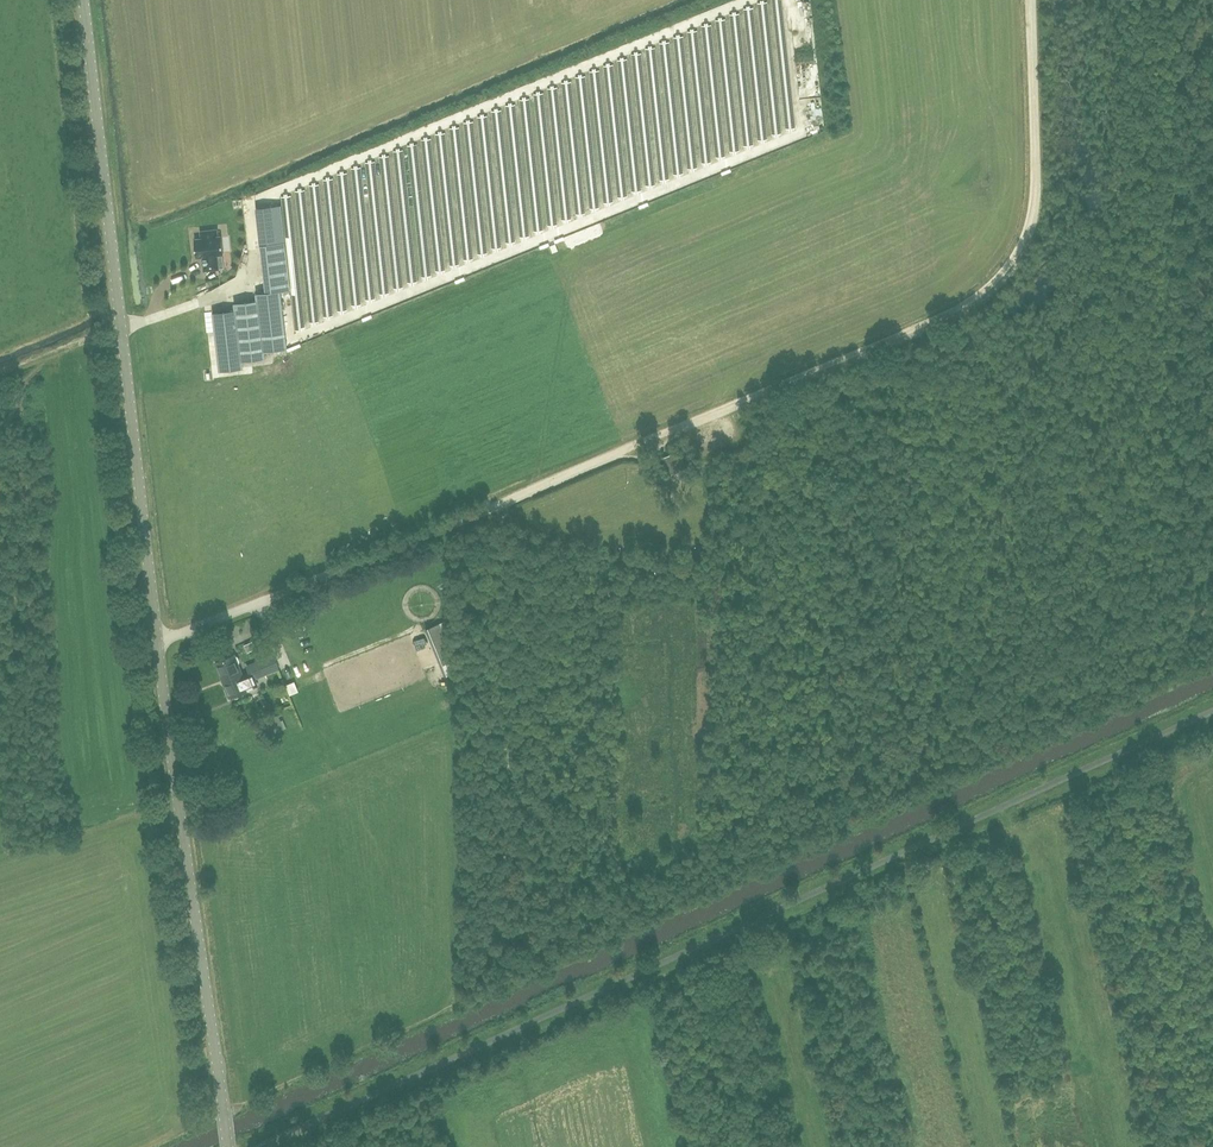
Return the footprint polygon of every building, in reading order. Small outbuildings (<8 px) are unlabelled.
[(708,33),(717,32),(717,23),(707,24),(708,33)] [(693,29),(694,47),(703,47),(702,29),(693,29)] [(689,35),(679,36),(680,54),(690,54),(689,35)] [(674,40),(665,42),(667,59),(677,58),(674,40)] [(791,130),(801,129),(792,45),(779,46),(780,51),(768,52),(773,96),(787,95),(791,130)] [(652,47),(651,63),(661,63),(661,47),(652,47)] [(755,58),(757,94),(766,93),(765,57),(755,58)] [(802,60),(803,85),(817,85),(816,59),(802,60)] [(617,64),(609,65),(610,76),(618,75),(617,64)] [(596,85),(606,85),(605,69),(595,69),(596,85)] [(563,86),(554,86),(555,118),(564,118),(563,86)] [(549,91),(538,92),(542,118),(552,116),(549,91)] [(527,97),(527,125),(536,125),(536,96),(527,97)] [(523,127),(521,102),(512,102),(513,127),(523,127)] [(499,128),(508,128),(507,108),(498,109),(499,128)] [(493,115),(484,115),(485,135),(494,135),(493,115)] [(479,119),(469,120),(470,138),(480,138),(479,119)] [(764,122),(765,140),(773,140),(771,122),(764,122)] [(749,124),(749,146),(758,146),(758,124),(749,124)] [(466,142),(465,125),(456,125),(457,142),(466,142)] [(452,147),(451,131),(441,132),(442,148),(452,147)] [(735,132),(735,152),(744,152),(744,132),(735,132)] [(427,137),(428,154),(438,153),(437,137),(427,137)] [(424,159),(424,143),(413,144),(414,160),(424,159)] [(410,166),(409,148),(400,149),(401,166),(410,166)] [(387,169),(396,168),(395,153),(385,154),(387,169)] [(382,170),(381,160),(371,161),(372,171),(382,170)] [(651,177),(652,186),(661,185),(660,176),(651,177)] [(256,207),(260,244),(285,241),(281,204),(256,207)] [(221,236),(218,237),(215,237),(215,232),(204,233),(204,238),(195,239),(197,256),(205,255),(205,259),(203,259),(205,270),(219,268),(224,267),(223,253),(221,236)] [(285,349),(279,291),(291,289),(285,241),(260,244),(266,292),(256,293),(257,300),(234,303),(235,310),(212,313),(219,370),(241,368),(241,361),(263,358),(263,351),(285,349)] [(450,270),(449,246),(439,247),(440,270),(450,270)] [(464,265),(464,246),(453,247),(454,266),(464,265)] [(478,260),(478,246),(468,247),(468,260),(478,260)] [(435,273),(435,247),(425,247),(426,274),(435,273)] [(334,327),(324,329),(325,336),(335,334),(334,327)] [(297,349),(304,347),(301,339),(295,341),(297,349)] [(243,675),(239,666),(240,661),(238,657),(234,654),(215,662),(229,697),(248,689),(258,685),(256,679),(279,669),(273,656),(248,666),(250,672),(243,675)] [(269,719),(271,725),(275,733),(284,729),(278,714),(269,719)]
